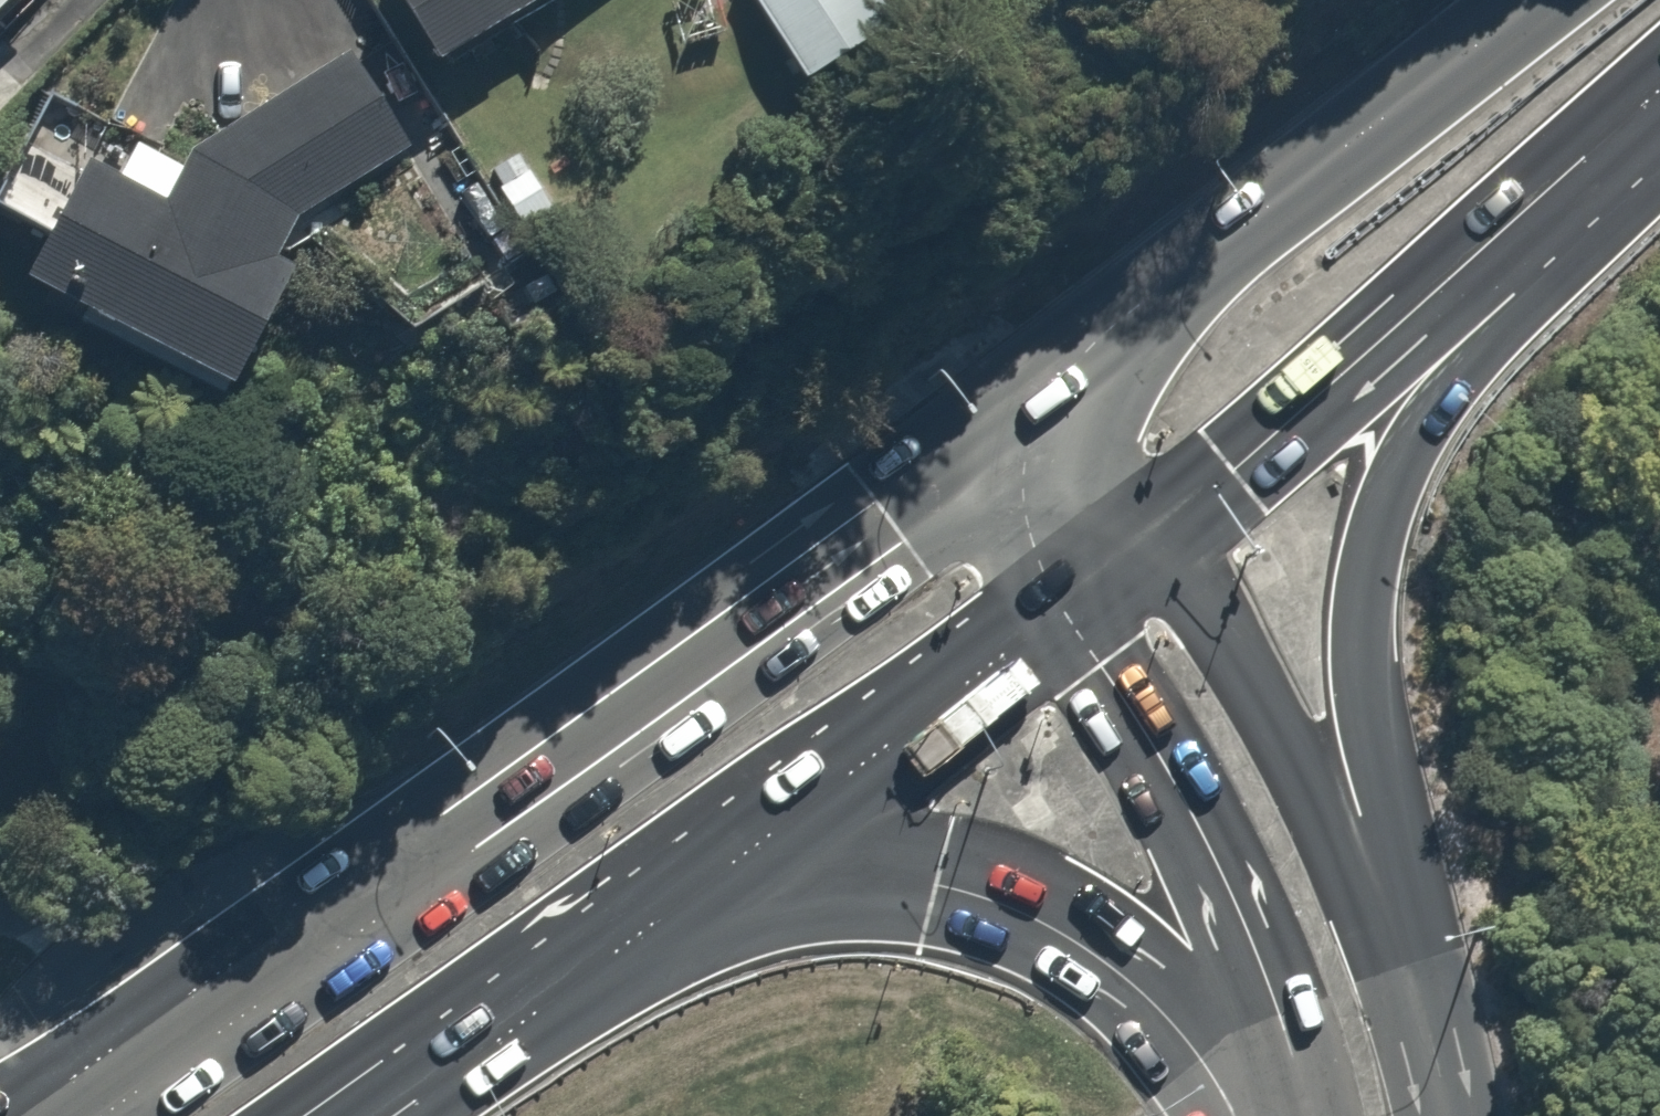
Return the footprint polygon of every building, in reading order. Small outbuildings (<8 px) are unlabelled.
[(33,0),(0,0),(0,36),(33,0)] [(451,69),(553,0),(404,0),(451,69)] [(848,120),(927,64),(882,0),(763,0),(848,120)] [(407,322),(500,255),(352,49),(202,156),(182,202),(153,189),(159,175),(135,164),(146,139),(49,95),(0,202),(0,213),(57,238),(36,285),(261,387),(313,274),(291,264),(313,218),(407,322)] [(574,213),(532,154),(511,170),(524,189),(515,196),(543,235),(574,213)]
